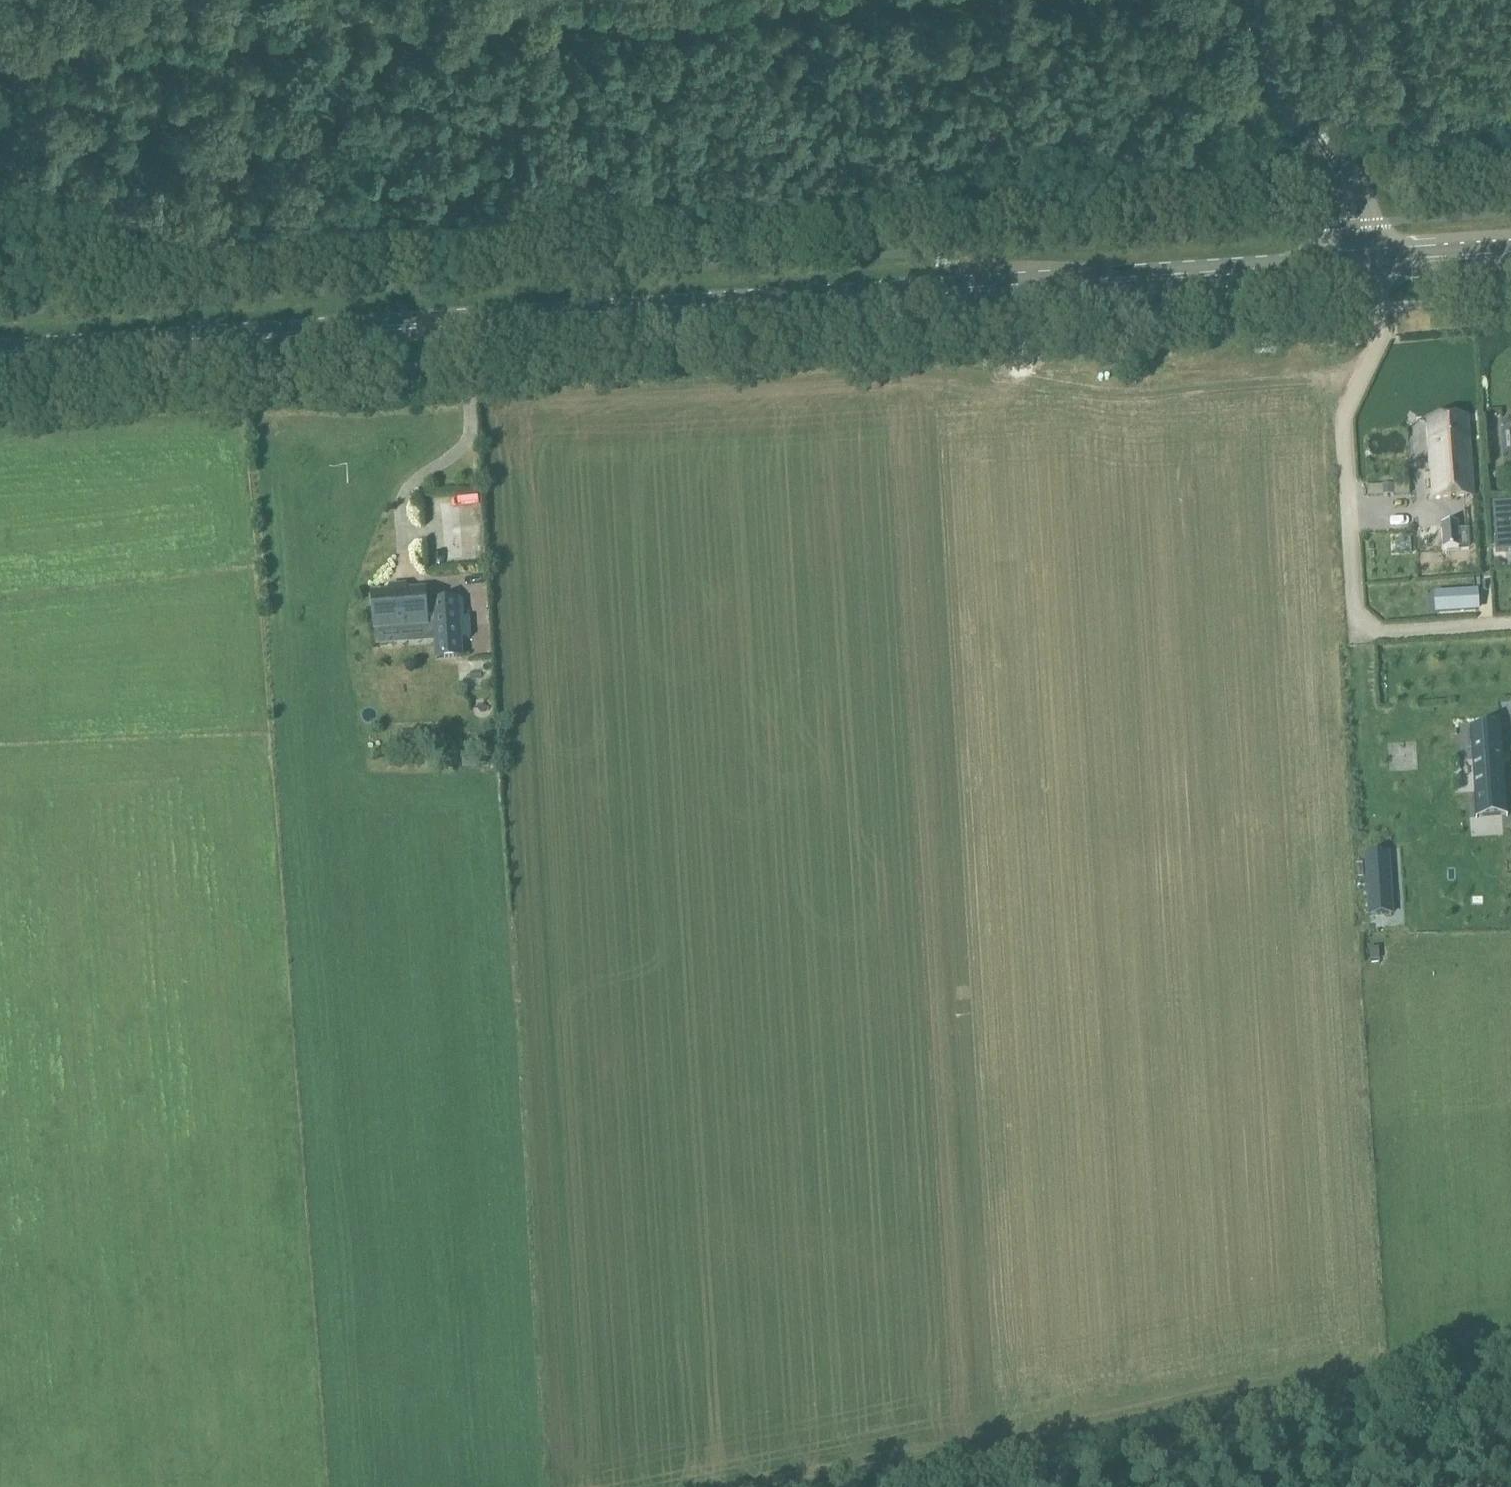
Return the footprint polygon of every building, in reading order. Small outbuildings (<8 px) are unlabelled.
[(1431,499),(1472,496),(1467,417),(1427,419),(1431,499)] [(1492,504),(1495,553),(1510,552),(1510,503),(1492,504)] [(1457,524),(1443,525),(1444,548),(1459,547),(1457,524)] [(454,571),(450,531),(431,533),(435,573),(454,571)] [(1476,587),(1442,589),(1444,609),(1478,607),(1476,587)] [(391,593),(372,594),(375,630),(427,626),(434,626),(436,644),(437,659),(463,657),(462,639),(460,619),(459,600),(459,598),(433,600),(433,612),(426,613),(425,601),(424,591),(405,592),(391,593)] [(1500,728),(1470,730),(1477,816),(1506,814),(1500,728)] [(1389,851),(1363,853),(1367,916),(1393,914),(1389,851)]
